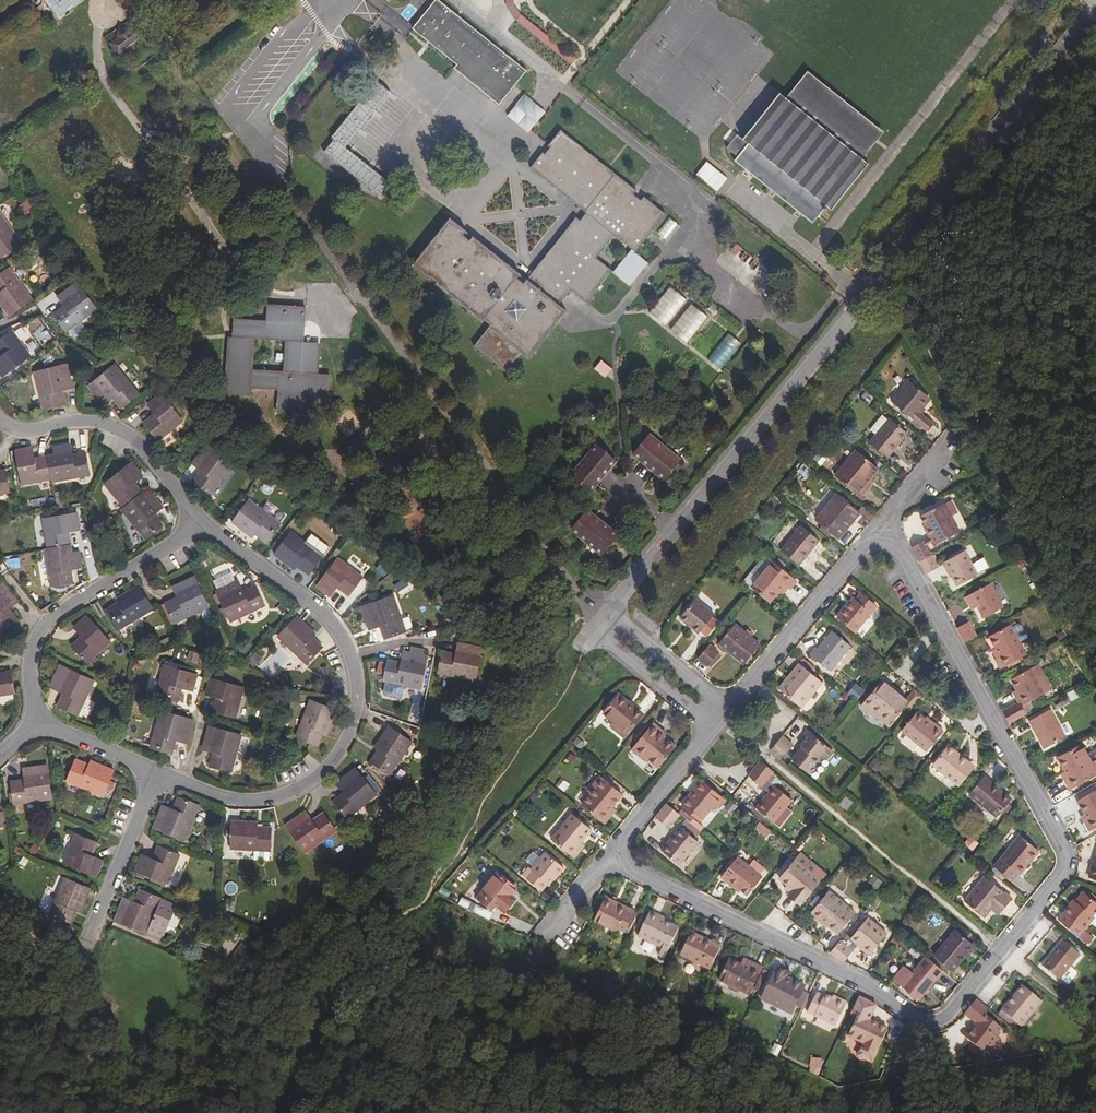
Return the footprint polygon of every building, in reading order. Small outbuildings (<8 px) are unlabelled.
[(59,16),(68,9),(80,0),(47,0),(59,16)] [(515,86),(527,71),(439,0),(437,0),(414,29),(457,65),(471,49),(515,86)] [(139,24),(111,43),(124,62),(151,42),(139,24)] [(471,49),(457,65),(503,100),(515,86),(471,49)] [(503,100),(457,65),(456,67),(500,103),(503,100)] [(384,194),(394,179),(348,149),(380,101),(366,92),(325,155),(384,194)] [(509,115),(530,133),(548,112),(526,94),(509,115)] [(835,210),(869,167),(783,99),(734,160),(814,223),(829,205),(835,210)] [(430,275),(432,274),(437,278),(437,281),(489,322),(474,342),(505,368),(520,349),(528,355),(566,307),(559,301),(570,287),(586,299),(610,267),(598,256),(615,233),(636,247),(665,211),(645,193),(641,198),(635,192),(638,188),(563,129),(533,166),(588,209),(581,218),(577,217),(523,281),(517,275),(520,270),(476,236),(473,240),(465,233),(467,231),(467,228),(451,216),(415,262),(430,275)] [(716,192),(727,179),(705,162),(694,175),(716,192)] [(20,205),(26,214),(35,209),(29,200),(20,205)] [(0,212),(0,259),(1,260),(22,243),(0,212)] [(670,216),(657,233),(669,242),(681,225),(670,216)] [(631,286),(651,263),(634,249),(615,272),(631,286)] [(12,270),(0,278),(0,290),(1,289),(3,293),(0,295),(0,300),(12,316),(34,301),(12,270)] [(97,311),(79,285),(60,298),(68,311),(64,313),(60,312),(55,316),(67,332),(97,311)] [(323,285),(305,285),(306,294),(324,293),(323,285)] [(344,303),(344,295),(334,295),(333,285),(324,285),(325,304),(344,303)] [(651,312),(668,326),(689,299),(672,285),(651,312)] [(692,302),(672,330),(690,343),(710,315),(692,302)] [(225,395),(250,397),(251,389),(279,390),(278,407),(277,412),(315,414),(316,397),(328,397),(330,377),(317,376),(320,350),(303,348),(306,310),(269,308),(268,321),(236,320),(235,332),(238,333),(237,342),(229,341),(225,395)] [(164,333),(165,343),(181,341),(179,330),(164,333)] [(15,333),(0,343),(0,351),(0,352),(5,351),(6,354),(0,360),(0,371),(3,376),(30,356),(15,333)] [(709,359),(722,369),(742,342),(730,333),(709,359)] [(181,341),(165,343),(166,352),(182,349),(181,341)] [(136,345),(131,349),(136,355),(140,352),(136,345)] [(604,359),(595,369),(606,378),(614,369),(604,359)] [(139,397),(117,367),(91,387),(103,405),(115,398),(117,401),(116,405),(121,410),(139,397)] [(73,390),(67,368),(37,375),(45,410),(65,406),(64,399),(60,396),(60,393),(73,390)] [(916,390),(899,410),(934,440),(940,433),(930,423),(938,413),(934,411),(937,408),(916,390)] [(183,424),(165,399),(152,409),(158,420),(154,422),(152,422),(147,424),(159,441),(183,424)] [(915,444),(896,428),(875,453),(891,466),(900,455),(903,457),(915,444)] [(648,431),(633,448),(663,474),(677,457),(648,431)] [(597,440),(569,471),(588,487),(614,456),(597,440)] [(232,467),(207,449),(194,467),(205,476),(202,480),(198,479),(194,485),(211,498),(232,467)] [(57,458),(49,459),(54,482),(55,485),(91,478),(87,457),(79,459),(79,462),(73,463),(71,450),(56,452),(57,458)] [(54,482),(49,459),(39,460),(40,465),(34,466),(32,452),(17,453),(23,485),(54,482)] [(884,479),(861,461),(841,483),(864,502),(884,479)] [(107,486),(124,511),(142,497),(133,487),(142,480),(134,468),(107,486)] [(9,495),(6,473),(0,473),(0,496),(9,495)] [(149,503),(142,497),(124,511),(122,513),(144,542),(161,530),(152,523),(163,513),(153,500),(149,503)] [(882,527),(869,516),(867,519),(844,502),(824,527),(847,545),(862,528),(873,536),(882,527)] [(281,529),(251,506),(235,528),(254,543),(258,538),(262,540),(261,542),(267,547),(281,529)] [(585,506),(570,523),(601,548),(616,532),(585,506)] [(951,514),(927,526),(942,555),(966,542),(951,514)] [(44,523),(48,553),(69,550),(66,536),(78,534),(76,519),(44,523)] [(805,535),(787,555),(803,569),(812,559),(814,560),(823,550),(805,535)] [(324,563),(293,540),(276,560),(295,575),(301,572),(302,577),(308,581),(324,563)] [(71,557),(69,550),(48,553),(44,554),(50,590),(70,588),(70,578),(66,578),(66,573),(80,571),(79,556),(71,557)] [(932,550),(918,556),(926,571),(939,564),(932,550)] [(971,562),(950,573),(954,581),(956,580),(964,595),(983,585),(971,562)] [(946,577),(939,564),(926,571),(933,584),(946,577)] [(363,583),(338,565),(317,592),(329,602),(338,590),(342,593),(340,595),(348,601),(363,583)] [(189,567),(170,576),(175,585),(193,575),(189,567)] [(778,568),(757,592),(774,608),(789,591),(795,596),(802,588),(778,568)] [(408,580),(395,586),(399,594),(412,587),(408,580)] [(196,581),(174,591),(180,604),(174,607),(173,603),(166,606),(175,627),(208,613),(196,581)] [(0,590),(0,633),(15,622),(11,616),(8,618),(6,613),(16,606),(3,588),(0,590)] [(239,588),(219,596),(230,625),(264,611),(256,592),(250,594),(248,598),(243,600),(239,588)] [(113,610),(107,614),(118,634),(150,615),(137,591),(116,604),(119,610),(115,613),(113,610)] [(995,596),(976,605),(990,629),(1008,620),(995,596)] [(395,604),(364,613),(369,634),(383,630),(385,636),(383,637),(385,645),(405,638),(395,604)] [(858,616),(856,614),(844,626),(862,641),(883,618),(867,605),(858,616)] [(704,607),(688,625),(706,641),(708,638),(714,643),(725,631),(718,625),(721,621),(704,607)] [(76,645),(71,649),(86,665),(108,647),(86,622),(73,632),(83,644),(79,647),(76,645)] [(316,641),(299,623),(279,643),(305,670),(324,653),(317,647),(314,650),(311,646),(316,641)] [(742,630),(727,649),(750,668),(765,649),(742,630)] [(975,632),(963,638),(970,653),(983,646),(975,632)] [(1032,664),(1016,634),(996,645),(1007,666),(1000,670),(1005,678),(1032,664)] [(855,654),(838,641),(823,657),(821,656),(813,664),(834,680),(855,654)] [(394,646),(392,658),(402,660),(404,649),(394,646)] [(187,660),(199,664),(203,655),(191,650),(187,660)] [(477,689),(484,658),(462,652),(459,665),(454,665),(454,662),(445,660),(440,680),(477,689)] [(724,659),(715,652),(705,663),(713,671),(724,659)] [(407,661),(404,674),(400,675),(398,671),(390,670),(385,689),(420,696),(428,666),(423,665),(425,659),(412,655),(410,661),(407,661)] [(257,658),(251,664),(257,670),(262,664),(257,658)] [(191,696),(196,680),(162,671),(153,699),(177,707),(180,698),(177,697),(178,693),(191,696)] [(805,672),(801,677),(803,679),(786,699),(808,716),(827,691),(805,672)] [(75,719),(90,686),(62,673),(61,675),(57,673),(53,681),(57,682),(51,695),(65,701),(62,706),(59,704),(56,710),(75,719)] [(9,676),(2,677),(2,681),(0,681),(0,698),(13,696),(9,676)] [(1024,715),(1008,722),(1015,734),(1030,726),(1025,717),(1048,705),(1034,679),(1014,689),(1023,706),(1021,709),(1024,715)] [(48,693),(51,695),(57,682),(53,681),(48,693)] [(241,693),(209,684),(205,700),(218,704),(217,708),(213,707),(211,716),(232,722),(241,693)] [(857,700),(862,689),(851,684),(846,694),(857,700)] [(622,694),(608,712),(622,725),(619,729),(627,736),(645,714),(622,694)] [(885,695),(862,720),(870,726),(874,721),(881,727),(878,730),(889,739),(909,715),(903,710),(900,712),(895,708),(898,706),(885,695)] [(325,741),(334,719),(309,708),(295,743),(317,752),(320,746),(318,744),(320,740),(325,741)] [(184,747),(190,727),(159,718),(149,752),(170,758),(172,750),(169,749),(171,744),(184,747)] [(657,721),(636,748),(649,761),(651,759),(662,768),(678,748),(668,739),(666,741),(660,735),(665,729),(657,721)] [(1055,721),(1034,733),(1044,750),(1046,749),(1051,757),(1069,748),(1055,721)] [(921,722),(906,741),(931,762),(949,741),(943,736),(938,737),(921,722)] [(208,769),(229,776),(239,740),(208,732),(202,753),(215,757),(214,762),(210,761),(208,769)] [(413,751),(389,734),(375,755),(380,760),(372,769),(391,782),(413,751)] [(808,758),(798,769),(815,784),(825,769),(836,769),(841,763),(815,742),(812,746),(813,749),(807,757),(808,758)] [(800,753),(789,744),(776,759),(788,769),(800,753)] [(1061,768),(1069,782),(1073,789),(1070,791),(1074,799),(1095,787),(1095,774),(1091,765),(1085,755),(1061,768)] [(867,766),(875,771),(881,762),(872,757),(867,766)] [(954,757),(937,777),(962,798),(977,780),(970,774),(972,772),(965,766),(963,768),(961,766),(962,764),(954,757)] [(101,802),(111,776),(88,767),(85,774),(72,768),(65,787),(101,802)] [(46,803),(43,770),(22,772),(22,786),(9,786),(10,807),(46,803)] [(767,770),(754,785),(764,794),(778,779),(767,770)] [(356,773),(340,787),(348,798),(344,803),(341,801),(335,806),(349,822),(376,799),(356,773)] [(690,793),(701,783),(693,774),(682,784),(690,793)] [(587,803),(606,820),(627,794),(605,776),(599,783),(603,787),(587,803)] [(708,787),(688,810),(704,825),(725,801),(708,787)] [(990,787),(976,803),(1002,826),(1015,811),(1004,801),(1005,800),(990,787)] [(796,806),(779,792),(761,814),(777,826),(796,806)] [(669,802),(656,816),(671,829),(683,815),(669,802)] [(1082,811),(1095,835),(1095,804),(1082,811)] [(180,848),(195,813),(176,805),(172,813),(175,814),(171,821),(158,816),(151,836),(180,848)] [(598,830),(579,814),(559,837),(576,853),(598,830)] [(315,829),(306,816),(287,828),(306,855),(338,835),(327,817),(317,824),(319,827),(315,829)] [(767,841),(774,833),(762,822),(755,830),(767,841)] [(269,855),(271,832),(264,831),(264,834),(259,835),(258,828),(234,826),(232,852),(256,854),(268,854),(269,855)] [(666,856),(684,870),(703,848),(686,833),(666,856)] [(971,851),(977,843),(968,836),(962,844),(971,851)] [(93,850),(70,841),(60,868),(91,880),(97,867),(84,863),(85,858),(89,858),(93,850)] [(1020,843),(993,874),(1012,889),(1018,882),(1021,884),(1042,860),(1020,843)] [(550,852),(535,868),(532,866),(525,874),(546,889),(559,875),(562,876),(569,867),(550,852)] [(163,889),(175,861),(154,853),(150,867),(139,862),(134,877),(163,889)] [(267,864),(268,854),(256,854),(255,863),(267,864)] [(795,888),(790,894),(801,904),(821,881),(814,874),(819,868),(801,854),(783,877),(795,888)] [(726,883),(729,880),(745,893),(761,876),(737,857),(720,877),(726,883)] [(515,888),(496,873),(476,898),(490,910),(496,904),(505,912),(517,898),(511,893),(515,888)] [(876,875),(870,884),(879,890),(885,882),(876,875)] [(988,885),(966,909),(984,924),(995,912),(1003,918),(1013,906),(988,885)] [(60,887),(44,922),(66,932),(70,923),(67,922),(69,918),(74,920),(84,897),(60,887)] [(831,892),(811,914),(821,922),(825,921),(838,932),(855,913),(831,892)] [(143,938),(157,905),(136,897),(133,904),(135,905),(133,909),(121,905),(113,926),(143,938)] [(641,912),(625,904),(623,907),(610,901),(600,922),(622,933),(623,930),(630,933),(641,912)] [(1063,928),(1083,944),(1095,930),(1095,925),(1095,924),(1095,909),(1088,902),(1076,917),(1074,915),(1063,928)] [(173,911),(157,905),(143,938),(159,943),(173,911)] [(663,920),(656,916),(645,938),(669,950),(665,958),(670,960),(684,932),(662,923),(663,920)] [(867,920),(850,940),(867,954),(885,934),(867,920)] [(703,940),(696,936),(684,959),(707,970),(708,966),(715,969),(726,949),(710,942),(709,945),(702,942),(703,940)] [(852,948),(842,939),(832,951),(829,954),(841,960),(852,948)] [(976,956),(956,939),(935,963),(956,980),(976,956)] [(1066,951),(1045,974),(1063,989),(1083,965),(1066,951)] [(755,972),(735,962),(724,983),(752,997),(766,972),(757,967),(755,972)] [(927,963),(902,994),(918,1008),(945,978),(927,963)] [(794,976),(783,971),(766,1003),(796,1017),(810,990),(792,980),(794,976)] [(1026,994),(1005,1019),(1024,1034),(1046,1009),(1026,994)] [(860,995),(853,1010),(859,1012),(850,1031),(864,1039),(858,1054),(872,1060),(888,1026),(870,1017),(878,1003),(860,995)] [(813,1013),(841,1028),(851,1008),(831,997),(829,1000),(822,996),(813,1013)] [(977,1000),(965,1014),(978,1025),(976,1027),(972,1025),(963,1037),(979,1050),(983,1046),(986,1049),(996,1038),(992,1034),(998,1028),(981,1015),(986,1008),(977,1000)] [(779,1056),(783,1047),(776,1044),(772,1053),(779,1056)] [(983,1046),(979,1050),(981,1052),(977,1064),(1002,1060),(991,1050),(986,1049),(983,1046)] [(810,1068),(823,1069),(823,1058),(811,1058),(810,1068)]
